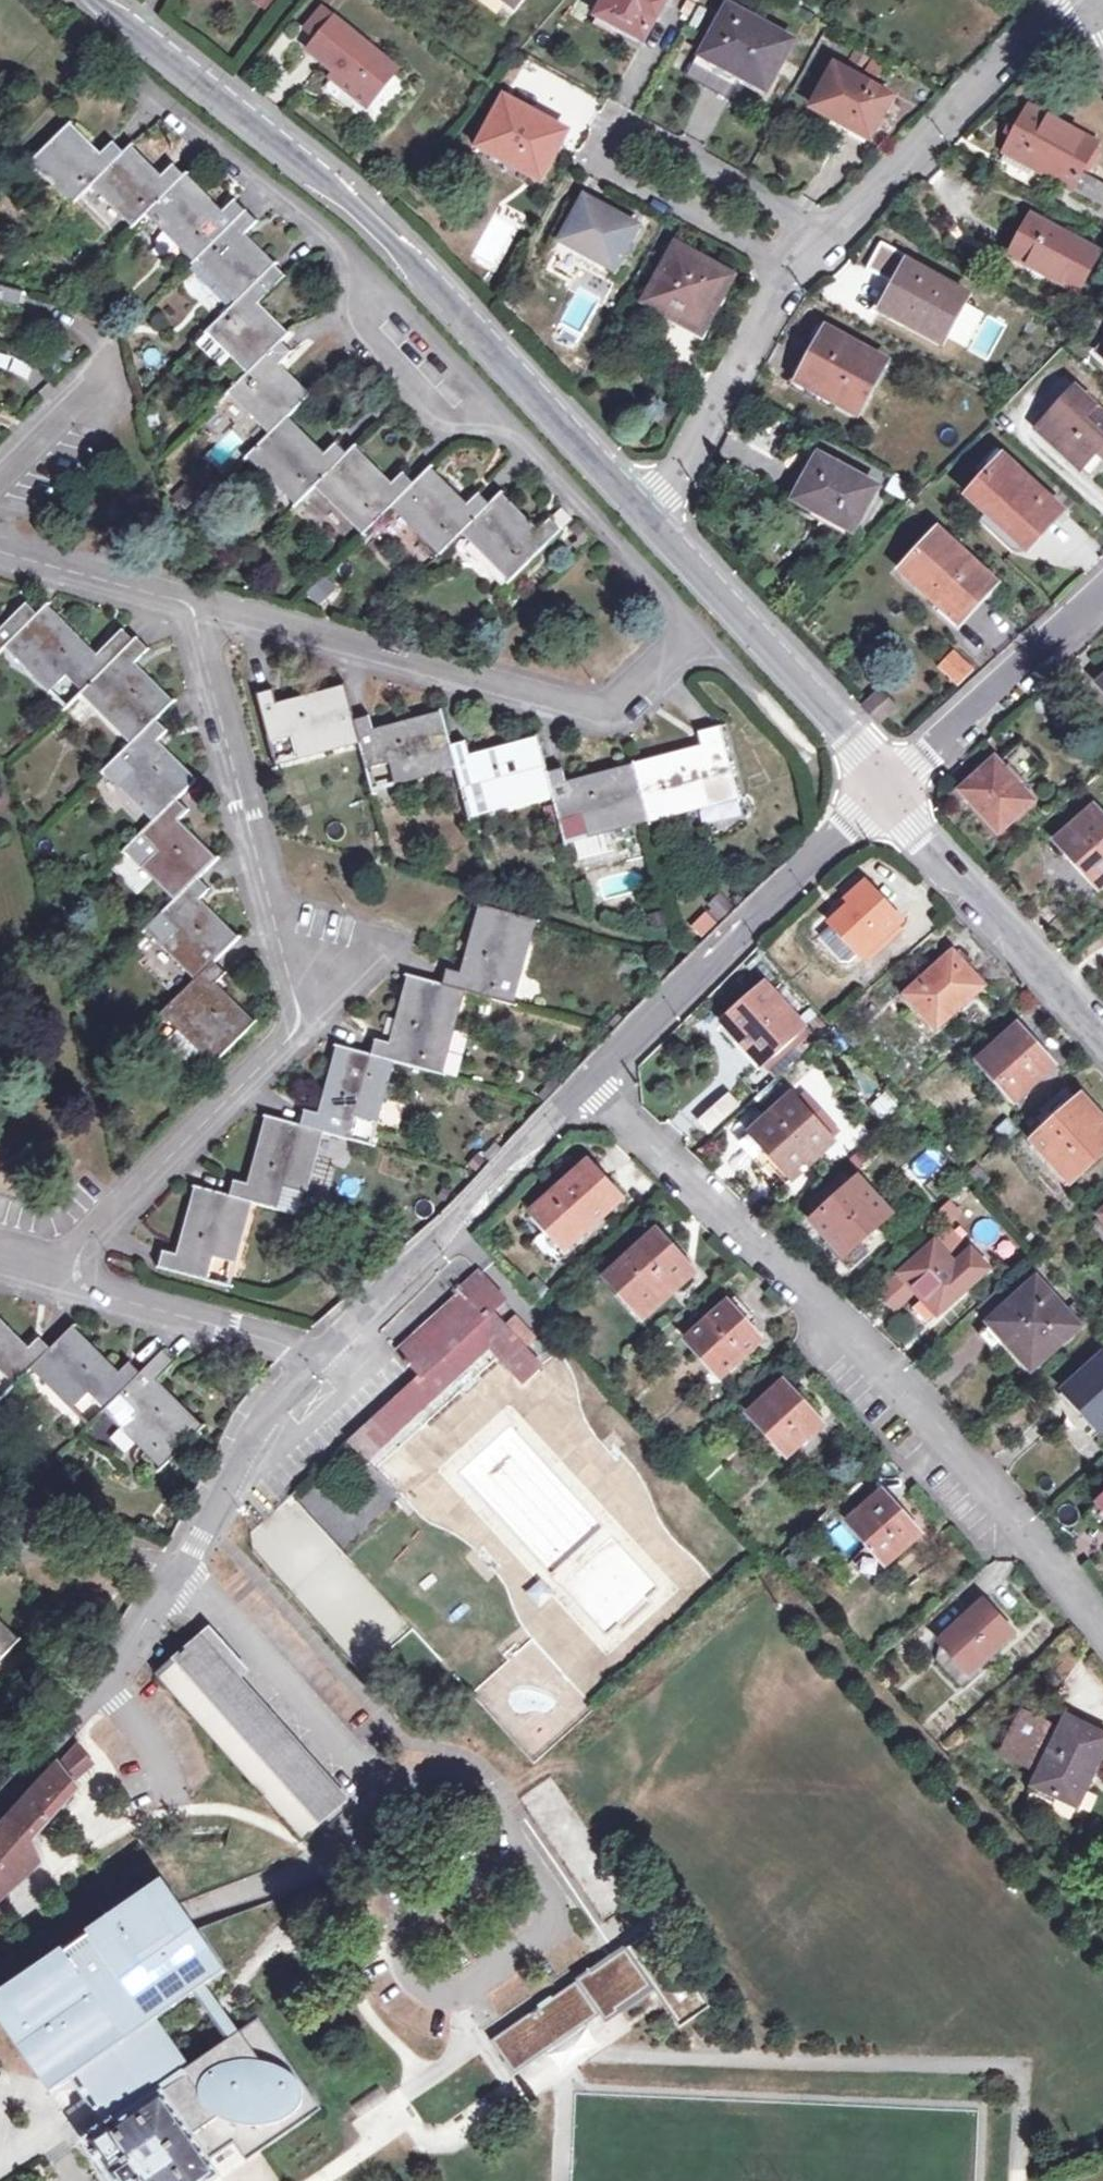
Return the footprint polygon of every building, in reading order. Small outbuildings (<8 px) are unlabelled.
[(601,7),(648,34),(667,0),(605,0),(601,7)] [(643,43),(648,34),(601,7),(596,16),(643,43)] [(702,58),(738,77),(740,73),(769,89),(793,43),(728,8),(702,58)] [(317,42),(335,20),(322,10),(305,33),(317,42)] [(334,71),(371,101),(397,68),(335,20),(317,42),(309,51),(334,71)] [(849,65),(864,73),(870,61),(856,52),(849,65)] [(833,66),(814,102),(830,110),(826,118),(870,142),(893,99),(833,66)] [(365,109),(371,101),(334,71),(327,80),(365,109)] [(479,144),(516,165),(514,168),(540,183),(566,133),(503,99),(479,144)] [(810,110),(826,118),(830,110),(814,102),(810,110)] [(1005,153),(1033,169),(1102,207),(1102,184),(1083,173),(1098,143),(1029,107),(1005,153)] [(94,183),(124,154),(113,142),(99,156),(70,125),(33,161),(74,202),(94,183)] [(124,154),(94,183),(135,225),(148,212),(185,176),(173,164),(159,178),(130,148),(124,154)] [(1033,169),(1005,153),(1001,160),(1029,176),(1033,169)] [(185,176),(148,212),(196,261),(246,212),(234,200),(221,213),(185,176)] [(560,242),(614,272),(638,227),(584,197),(560,242)] [(246,212),(196,261),(237,302),(274,266),(243,234),(256,222),(246,212)] [(1009,256),(1077,293),(1098,252),(1031,216),(1009,256)] [(702,334),(732,279),(675,249),(646,303),(702,334)] [(884,305),(924,326),(920,333),(941,345),(967,295),(907,263),(884,305)] [(249,373),(281,341),(286,335),(256,304),(284,276),(274,266),(237,302),(207,331),(249,373)] [(19,308),(23,293),(0,287),(0,303),(19,308)] [(886,362),(830,333),(815,361),(810,358),(796,383),(857,415),(886,362)] [(271,434),(286,420),(308,398),(277,366),(291,352),(281,341),(249,373),(229,392),(271,434)] [(1075,389),(1037,430),(1080,469),(1095,453),(1102,445),(1102,415),(1075,389)] [(316,485),(346,456),(335,444),(322,456),(286,420),(271,434),(250,455),(297,504),(316,485)] [(1095,453),(1102,461),(1102,445),(1095,453)] [(392,506),(412,485),(401,474),(389,486),(353,450),(346,456),(316,485),(364,533),(392,506)] [(851,532),(876,488),(817,456),(791,500),(851,532)] [(985,513),(995,522),(1022,547),(1038,529),(1044,534),(1058,519),(1043,504),(1048,498),(1003,457),(967,497),(985,513)] [(463,532),(489,506),(478,494),(465,507),(429,469),(412,485),(392,506),(440,554),(463,532)] [(489,506),(463,532),(511,580),(560,532),(549,520),(536,533),(499,496),(489,506)] [(995,522),(985,513),(978,520),(988,529),(995,522)] [(956,622),(993,582),(937,530),(900,570),(956,622)] [(325,606),(336,583),(320,575),(309,599),(325,606)] [(8,645),(38,615),(27,604),(0,630),(0,653),(8,645)] [(8,645),(52,690),(67,675),(84,692),(135,641),(123,630),(96,656),(47,607),(38,615),(8,645)] [(100,709),(134,742),(156,720),(173,704),(134,665),(149,650),(138,639),(135,641),(84,692),(100,709)] [(52,690),(69,707),(84,692),(67,675),(52,690)] [(257,695),(270,743),(292,737),(298,759),(360,742),(354,721),(346,689),(278,707),(273,690),(257,695)] [(84,692),(69,707),(66,710),(83,726),(100,709),(84,692)] [(879,724),(892,711),(895,708),(880,693),(864,708),(879,724)] [(456,768),(451,747),(443,716),(374,734),(369,717),(354,721),(360,742),(367,769),(389,763),(394,784),(456,768)] [(156,820),(177,800),(196,781),(157,743),(168,732),(156,720),(134,742),(121,755),(138,772),(122,787),(156,820)] [(635,767),(649,822),(711,805),(705,783),(733,776),(720,728),(699,733),(703,749),(635,767)] [(276,764),(298,759),(292,737),(270,743),(276,764)] [(553,795),(547,773),(538,741),(471,759),(466,742),(451,747),(456,768),(464,795),(485,789),(491,811),(553,795)] [(106,770),(122,787),(138,772),(121,755),(106,770)] [(373,790),(394,784),(389,763),(367,769),(373,790)] [(999,832),(1034,801),(1021,787),(1016,791),(993,765),(963,792),(999,832)] [(649,822),(635,767),(567,785),(563,768),(547,773),(553,795),(560,822),(582,816),(588,838),(649,822)] [(738,798),(733,776),(705,783),(711,805),(738,798)] [(470,817),(491,811),(485,789),(464,795),(470,817)] [(156,820),(141,836),(158,853),(144,867),(176,900),(196,880),(215,862),(176,823),(188,811),(177,800),(156,820)] [(1101,889),(1102,888),(1102,819),(1094,810),(1058,842),(1101,889)] [(566,844),(588,838),(582,816),(560,822),(566,844)] [(126,850),(144,867),(158,853),(141,836),(126,850)] [(198,979),(214,964),(236,942),(197,903),(208,892),(196,880),(176,900),(162,915),(179,931),(164,946),(198,979)] [(903,926),(867,888),(851,903),(855,907),(834,927),(865,961),(903,926)] [(441,986),(463,991),(513,1005),(535,919),(483,905),(464,974),(446,969),(441,986)] [(706,939),(718,922),(704,912),(692,930),(706,939)] [(148,929),(164,946),(179,931),(162,915),(148,929)] [(986,987),(955,953),(908,995),(939,1029),(986,987)] [(214,964),(198,979),(165,1013),(215,1063),(253,1025),(214,986),(225,975),(214,964)] [(463,991),(441,986),(409,977),(391,1045),(375,1041),(370,1057),(392,1063),(441,1076),(463,991)] [(766,1062),(786,1045),(805,1028),(767,985),(725,1023),(762,1066),(766,1062)] [(1018,1101),(1051,1071),(1027,1045),(1031,1041),(1018,1026),(981,1060),(1018,1101)] [(766,1062),(762,1066),(774,1080),(817,1041),(805,1028),(786,1045),(794,1055),(775,1072),(766,1062)] [(1055,1067),(1031,1041),(1027,1045),(1051,1071),(1055,1067)] [(794,1055),(786,1045),(766,1062),(775,1072),(794,1055)] [(322,1133),(349,1140),(355,1117),(376,1123),(392,1063),(370,1057),(338,1048),(321,1115),(304,1110),(300,1127),(322,1133)] [(884,1120),(900,1108),(888,1093),(872,1105),(884,1120)] [(835,1144),(793,1095),(752,1132),(795,1179),(835,1144)] [(1082,1097),(1034,1140),(1073,1185),(1102,1157),(1102,1120),(1082,1097)] [(738,1112),(727,1100),(703,1122),(714,1134),(738,1112)] [(370,1146),(376,1123),(355,1117),(349,1140),(370,1146)] [(1019,1128),(1009,1117),(997,1128),(1006,1139),(1019,1128)] [(322,1133),(300,1127),(268,1119),(250,1185),(234,1181),(229,1197),(251,1202),(279,1210),(285,1188),(306,1193),(322,1133)] [(968,1174),(973,1179),(982,1189),(991,1180),(978,1165),(968,1174)] [(589,1168),(553,1199),(557,1203),(592,1172),(589,1168)] [(557,1203),(553,1199),(536,1215),(545,1227),(567,1251),(620,1203),(592,1172),(557,1203)] [(893,1215),(859,1178),(812,1221),(846,1258),(861,1243),(893,1215)] [(251,1202),(229,1197),(197,1188),(179,1256),(164,1252),(160,1268),(207,1280),(214,1257),(235,1263),(251,1202)] [(300,1215),(306,1193),(285,1188),(279,1210),(300,1215)] [(1092,1225),(1102,1238),(1102,1215),(1092,1225)] [(567,1251),(545,1227),(533,1238),(554,1262),(567,1251)] [(956,1264),(973,1249),(953,1228),(937,1242),(956,1264)] [(695,1277),(658,1237),(610,1280),(648,1319),(695,1277)] [(937,1242),(936,1240),(901,1273),(940,1316),(996,1263),(979,1244),(973,1249),(956,1264),(937,1242)] [(861,1243),(846,1258),(856,1270),(872,1255),(861,1243)] [(229,1286),(235,1263),(214,1257),(207,1280),(229,1286)] [(494,1345),(502,1355),(529,1383),(545,1369),(529,1351),(538,1343),(517,1320),(509,1328),(495,1314),(508,1303),(480,1273),(460,1291),(466,1298),(454,1309),(437,1324),(404,1354),(424,1377),(366,1429),(383,1448),(457,1380),(467,1371),(494,1345)] [(1010,1303),(994,1318),(990,1322),(1035,1371),(1082,1328),(1080,1325),(1088,1318),(1076,1304),(1068,1312),(1037,1278),(1010,1303)] [(994,1318),(1010,1303),(1000,1291),(983,1307),(994,1318)] [(764,1343),(729,1305),(689,1341),(724,1379),(764,1343)] [(51,1351),(39,1338),(26,1351),(0,1325),(0,1371),(15,1386),(33,1369),(51,1351)] [(33,1369),(74,1410),(90,1395),(106,1410),(120,1396),(141,1375),(130,1364),(118,1376),(72,1330),(51,1351),(33,1369)] [(475,1379),(502,1355),(494,1345),(467,1371),(475,1379)] [(137,1412),(122,1428),(163,1469),(202,1429),(157,1384),(177,1363),(165,1351),(141,1375),(120,1396),(137,1412)] [(1064,1391),(1102,1433),(1102,1356),(1064,1391)] [(15,1386),(0,1371),(0,1401),(15,1386)] [(383,1448),(371,1460),(378,1468),(465,1389),(457,1380),(383,1448)] [(822,1431),(796,1402),(800,1398),(787,1383),(750,1416),(791,1459),(822,1431)] [(90,1426),(105,1411),(106,1410),(90,1395),(74,1410),(90,1426)] [(106,1410),(105,1411),(122,1428),(137,1412),(120,1396),(106,1410)] [(368,1462),(371,1460),(383,1448),(366,1429),(351,1443),(368,1462)] [(408,1450),(393,1455),(403,1481),(418,1475),(408,1450)] [(918,1540),(894,1513),(899,1509),(885,1493),(849,1525),(889,1567),(918,1540)] [(455,1505),(461,1513),(447,1524),(471,1556),(499,1536),(469,1495),(455,1505)] [(1091,1522),(1102,1525),(1102,1508),(1091,1522)] [(557,1573),(609,1628),(660,1579),(607,1525),(557,1573)] [(856,1567),(873,1580),(884,1565),(867,1552),(856,1567)] [(1017,1635),(987,1602),(942,1643),(972,1676),(1017,1635)] [(18,1641),(0,1623),(0,1659),(18,1641)] [(219,1656),(204,1638),(160,1675),(304,1838),(313,1830),(335,1810),(347,1800),(330,1780),(289,1734),(219,1656)] [(1022,1764),(1044,1721),(1024,1712),(1004,1755),(1022,1764)] [(1022,1764),(1041,1774),(1035,1787),(1080,1809),(1102,1761),(1102,1736),(1069,1718),(1063,1731),(1044,1721),(1022,1764)] [(75,1745),(60,1762),(73,1781),(86,1767),(89,1764),(75,1745)] [(60,1762),(53,1770),(0,1828),(0,1902),(40,1866),(32,1844),(73,1797),(80,1790),(73,1781),(60,1762)] [(210,2157),(236,2139),(235,2137),(242,2120),(251,2122),(269,2123),(280,2121),(293,2114),(299,2109),(302,2105),(303,2099),(302,2088),(299,2079),(291,2072),(283,2066),(275,2063),(269,2060),(262,2060),(241,2030),(240,2031),(231,2037),(186,2068),(155,2022),(199,1991),(208,1985),(228,1971),(165,1877),(90,1930),(92,1933),(68,1950),(66,1946),(0,1992),(0,2013),(43,2074),(45,2075),(62,2073),(70,2071),(73,2072),(79,2077),(93,2098),(108,2121),(116,2116),(120,2121),(163,2091),(210,2157)] [(579,1980),(602,2013),(607,2021),(622,2010),(620,2007),(653,1985),(628,1948),(608,1962),(609,1964),(596,1973),(593,1969),(578,1979),(579,1980)] [(602,2013),(579,1980),(528,2015),(527,2013),(509,2026),(510,2027),(492,2040),(506,2060),(505,2061),(514,2075),(542,2057),(541,2055),(602,2013)] [(231,2037),(240,2031),(230,2017),(208,1985),(199,1991),(231,2037)] [(261,2017),(241,2030),(262,2060),(269,2060),(275,2063),(283,2066),(291,2072),(299,2079),(302,2088),(303,2099),(302,2105),(299,2109),(293,2114),(280,2121),(269,2123),(251,2122),(242,2120),(235,2137),(236,2139),(250,2159),(323,2108),(261,2017)] [(108,2121),(85,2137),(116,2180),(208,2180),(220,2172),(210,2157),(163,2091),(120,2121),(116,2116),(108,2121)] [(238,2147),(216,2155),(222,2173),(244,2165),(238,2147)]
